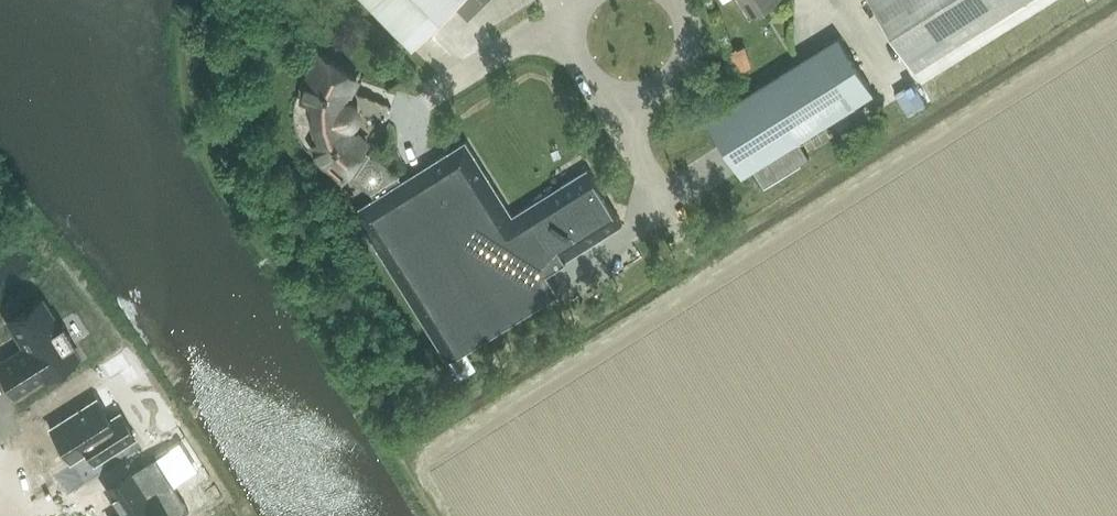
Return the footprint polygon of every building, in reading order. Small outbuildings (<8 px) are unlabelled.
[(413,44),(457,1),(459,3),(470,3),(473,6),(479,0),(371,0),(413,44)] [(774,0),(741,0),(750,15),(774,0)] [(914,68),(1022,0),(872,0),(914,68)] [(838,36),(763,84),(798,140),(874,93),(838,36)] [(350,102),(348,102),(341,102),(343,90),(349,93),(357,78),(320,53),(307,77),(303,99),(317,100),(318,119),(317,119),(317,120),(318,120),(324,138),(312,144),(324,163),(342,179),(347,174),(378,195),(400,181),(397,175),(395,172),(394,170),(391,168),(388,164),(384,161),(382,160),(378,158),(375,157),(369,154),(363,150),(368,143),(358,134),(352,138),(346,129),(354,125),(355,124),(357,122),(358,121),(359,120),(359,118),(360,116),(360,115),(359,113),(359,111),(358,108),(357,106),(356,105),(354,104),(352,103),(350,102)] [(742,175),(798,140),(763,84),(706,119),(742,175)] [(466,140),(400,181),(378,195),(353,210),(447,360),(559,290),(547,271),(622,224),(587,168),(512,215),(466,140)] [(0,361),(0,371),(14,393),(42,375),(43,377),(77,355),(69,343),(73,341),(61,323),(57,325),(54,320),(45,305),(45,306),(41,300),(36,303),(8,321),(20,341),(23,339),(26,345),(0,361)] [(95,397),(49,427),(70,459),(86,449),(94,462),(134,436),(118,411),(108,417),(95,397)] [(105,487),(121,512),(115,515),(176,515),(188,509),(154,456),(105,487)]
